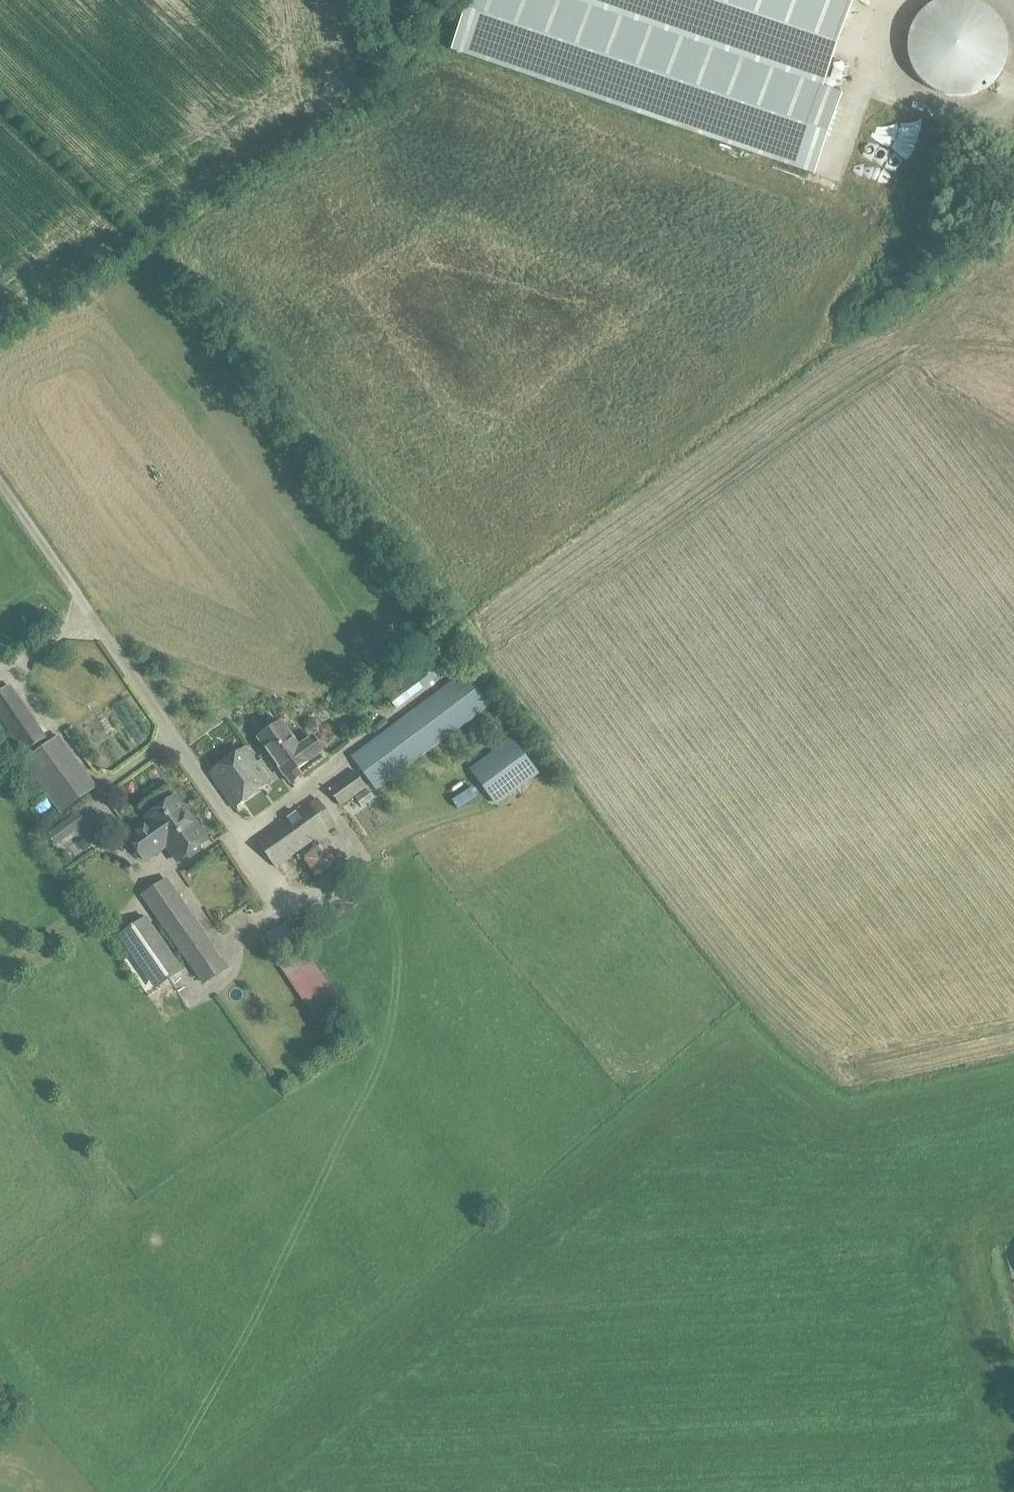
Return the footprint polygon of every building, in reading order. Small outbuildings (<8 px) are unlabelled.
[(568,0),(475,0),(456,55),(795,170),(823,87),(568,0)] [(823,87),(852,0),(568,0),(823,87)] [(909,47),(909,52),(909,55),(910,58),(911,61),(912,63),(913,66),(914,69),(916,72),(917,75),(919,78),(922,80),(924,83),(927,85),(929,87),(932,89),(935,91),(938,92),(942,94),(945,95),(948,96),(952,96),(955,97),(961,97),(965,96),(968,96),(971,95),(976,94),(981,91),(986,89),(991,85),(995,81),(997,79),(999,77),(1001,74),(1002,71),(1004,68),(1005,65),(1006,62),(1007,59),(1008,55),(1009,52),(1009,48),(1009,45),(1009,41),(1008,38),(1007,35),(1006,31),(1005,28),(1004,25),(1002,22),(1001,19),(999,17),(997,14),(995,12),(993,10),(991,8),(986,5),(981,2),(977,0),(941,0),(938,1),(935,2),(932,4),(929,6),(927,8),(924,11),(922,13),(919,16),(917,18),(916,21),(914,24),(913,27),(912,30),(911,33),(910,36),(909,38),(909,41),(909,44),(909,47)] [(383,691),(397,709),(448,671),(435,652),(383,691)] [(466,672),(352,758),(377,791),(491,705),(466,672)] [(11,687),(0,694),(0,717),(25,752),(46,737),(11,687)] [(281,721),(258,738),(269,753),(292,736),(281,721)] [(62,811),(96,786),(60,736),(25,761),(62,811)] [(292,736),(269,753),(292,784),(302,777),(297,771),(323,752),(313,737),(300,747),(292,736)] [(513,737),(506,742),(470,769),(497,806),(541,773),(513,737)] [(210,773),(234,808),(272,782),(247,747),(210,773)] [(354,772),(330,790),(342,806),(366,789),(354,772)] [(467,792),(454,774),(430,790),(443,808),(467,792)] [(368,791),(357,799),(362,807),(374,799),(368,791)] [(150,821),(128,836),(144,858),(167,842),(179,859),(176,862),(177,863),(184,858),(189,859),(200,851),(201,846),(208,841),(176,797),(148,817),(150,821)] [(328,830),(309,804),(258,841),(277,867),(328,830)] [(48,834),(57,846),(88,824),(79,811),(48,834)] [(82,839),(78,842),(85,852),(89,849),(91,844),(87,840),(82,839)] [(295,854),(308,875),(329,862),(317,841),(295,854)] [(168,878),(143,896),(189,962),(213,946),(215,945),(168,878)] [(120,936),(157,988),(184,969),(147,917),(120,936)] [(308,945),(277,959),(303,1017),(334,1004),(308,945)]
